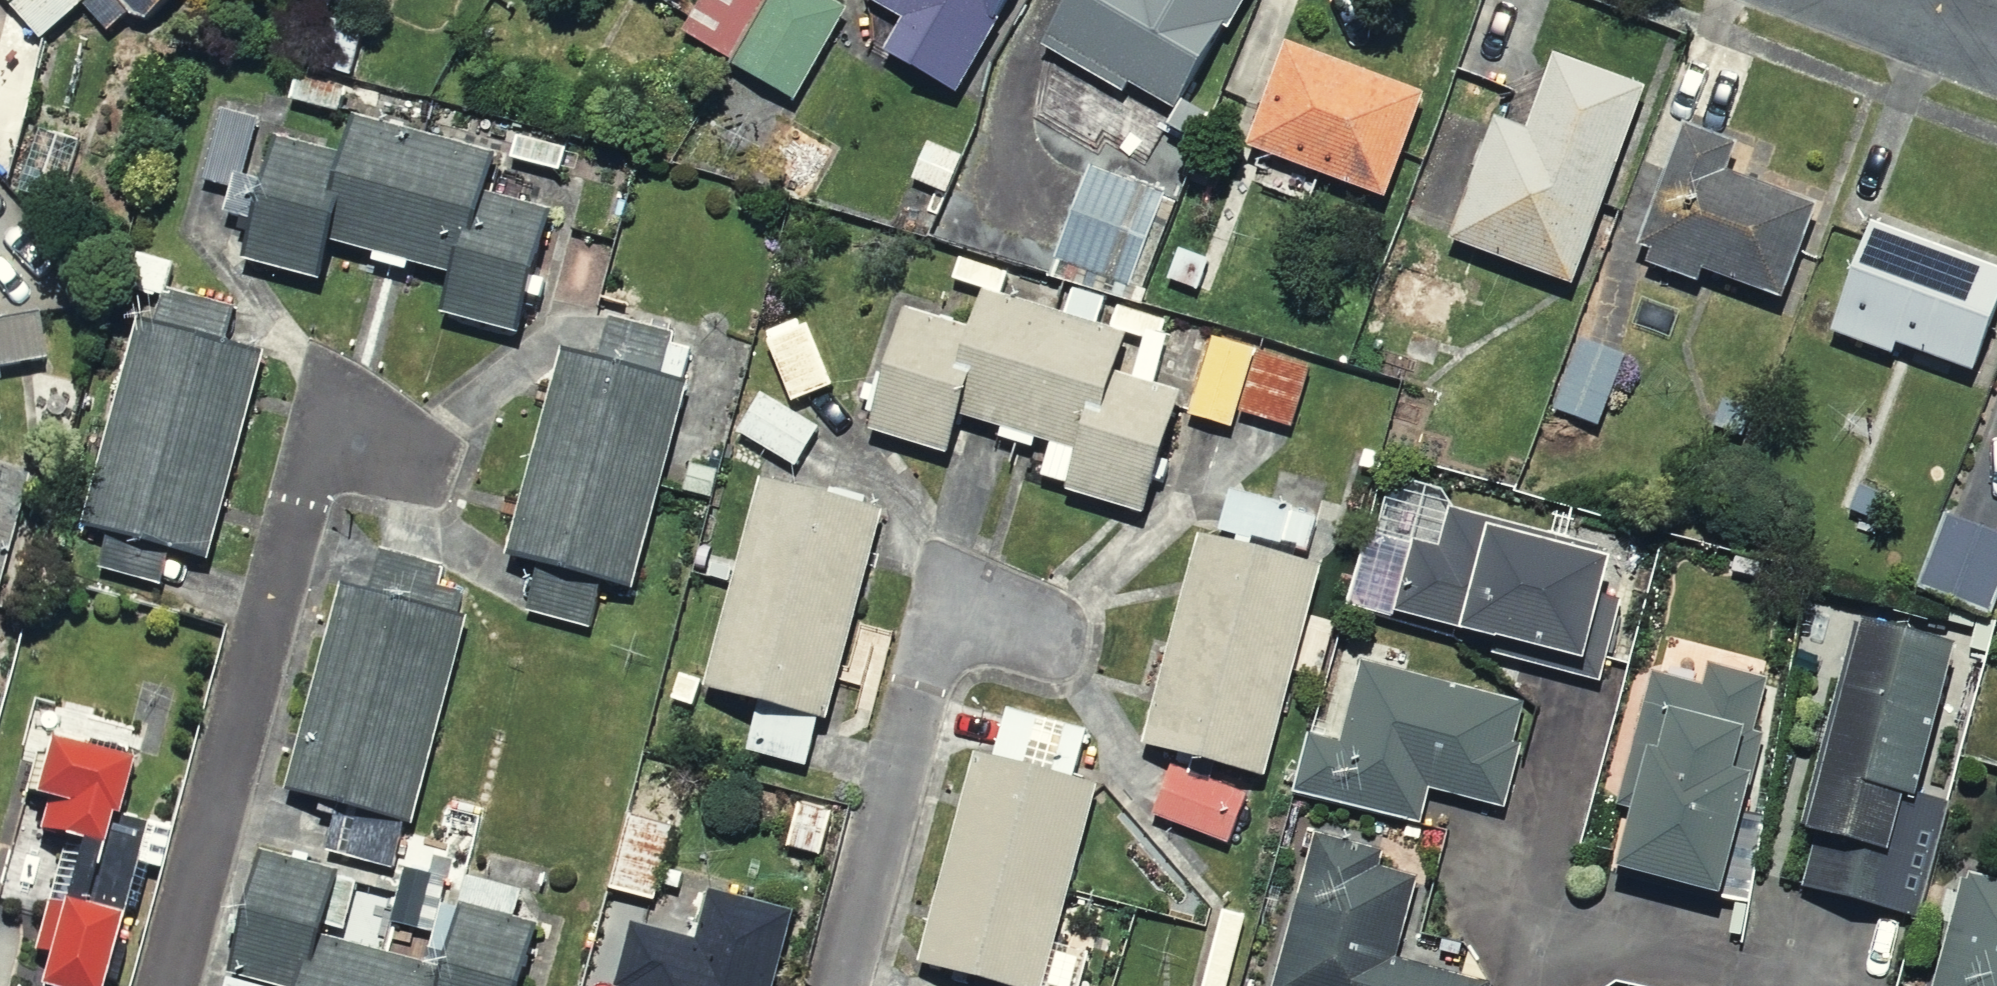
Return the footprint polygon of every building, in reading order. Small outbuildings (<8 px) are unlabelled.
[(30,46),(79,0),(0,0),(0,14),(30,46)] [(128,12),(144,18),(165,0),(118,0),(128,12)] [(812,0),(756,0),(725,63),(786,93),(828,8),(812,0)] [(880,13),(859,54),(935,93),(983,0),(855,0),(880,13)] [(1027,45),(1112,90),(1115,85),(1147,102),(1135,123),(1173,143),(1249,0),(1051,0),(1027,45)] [(1411,96),(1266,41),(1225,147),(1370,202),(1411,96)] [(1621,86),(1541,60),(1518,132),(1478,119),(1439,240),(1557,279),(1621,86)] [(495,338),(533,219),(485,203),(496,169),(334,118),(321,159),(279,145),(285,126),(220,105),(197,177),(220,184),(210,214),(240,224),(227,263),(307,289),(323,238),(437,274),(424,316),(495,338)] [(1717,149),(1664,130),(1623,245),(1634,249),(1626,270),(1689,292),(1693,279),(1764,304),(1799,206),(1708,174),(1717,149)] [(1153,193),(1079,164),(1040,263),(1115,292),(1153,193)] [(1991,270),(1851,222),(1815,327),(1955,375),(1991,270)] [(956,338),(885,315),(848,427),(929,454),(944,408),(986,422),(981,437),(1027,453),(1021,472),(1041,479),(1036,492),(1119,519),(1160,394),(1113,378),(1126,339),(973,287),(956,338)] [(233,306),(163,288),(154,320),(136,315),(81,519),(109,526),(98,566),(161,583),(170,550),(208,560),(265,347),(225,336),(233,306)] [(0,317),(0,364),(46,356),(39,311),(0,317)] [(802,320),(751,334),(769,398),(820,383),(802,320)] [(578,362),(543,353),(491,550),(527,560),(514,610),(575,626),(589,577),(616,584),(667,392),(645,386),(656,344),(588,325),(578,362)] [(1615,353),(1568,336),(1542,406),(1590,423),(1615,353)] [(1302,367),(1200,338),(1178,416),(1222,429),(1228,410),(1286,426),(1302,367)] [(813,428),(747,391),(724,433),(790,470),(813,428)] [(0,473),(0,528),(13,477),(0,473)] [(800,766),(813,716),(863,517),(738,485),(684,698),(745,713),(736,749),(800,766)] [(1313,514),(1215,489),(1201,547),(1176,540),(1125,747),(1155,755),(1140,812),(1218,831),(1227,793),(1243,797),(1313,514)] [(1646,537),(1443,510),(1437,549),(1396,543),(1385,626),(1434,632),(1432,643),(1547,659),(1544,682),(1598,689),(1601,663),(1619,666),(1628,604),(1637,605),(1646,537)] [(1932,511),(1901,593),(1976,622),(1996,568),(1996,536),(1932,511)] [(371,566),(360,610),(320,600),(269,795),(325,809),(315,849),(376,865),(437,630),(426,627),(437,583),(371,566)] [(1906,924),(1938,796),(1899,786),(1935,645),(1839,620),(1785,832),(1800,836),(1785,893),(1906,924)] [(1327,747),(1288,740),(1279,796),(1416,819),(1420,794),(1495,806),(1516,684),(1342,655),(1327,747)] [(1760,710),(1640,675),(1586,862),(1705,897),(1760,710)] [(11,714),(0,785),(0,800),(18,803),(13,833),(34,837),(31,852),(57,856),(49,903),(27,899),(13,985),(94,985),(134,734),(11,714)] [(978,765),(959,760),(907,964),(993,985),(1019,985),(1070,788),(1052,784),(1065,735),(991,716),(978,765)] [(835,815),(781,802),(765,870),(819,883),(835,815)] [(669,818),(611,807),(594,891),(652,903),(669,818)] [(1296,829),(1257,985),(1475,985),(1480,969),(1394,948),(1416,858),(1296,829)] [(247,857),(217,985),(502,985),(517,920),(437,902),(419,979),(306,953),(324,875),(247,857)] [(1957,865),(1916,985),(1996,985),(1996,879),(1957,865)] [(690,890),(683,933),(621,923),(610,985),(770,985),(784,906),(690,890)]
